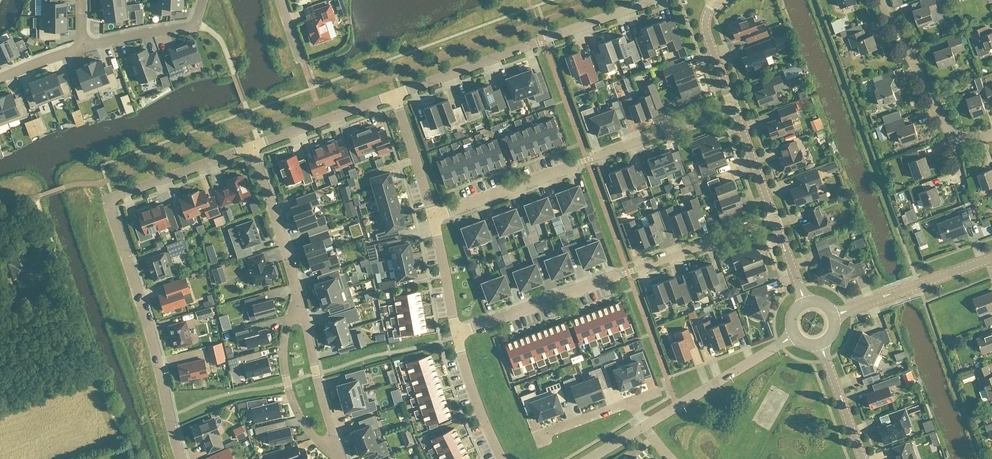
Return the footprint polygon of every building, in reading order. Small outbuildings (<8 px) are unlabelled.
[(65,17),(65,11),(67,11),(67,3),(57,3),(56,1),(56,0),(41,0),(41,17),(39,17),(65,17)] [(126,5),(125,0),(101,0),(101,4),(103,4),(103,9),(126,5)] [(159,4),(153,3),(152,13),(170,14),(170,8),(181,8),(181,6),(183,6),(184,0),(159,0),(159,4)] [(337,10),(345,8),(342,0),(335,0),(333,1),(337,10)] [(914,11),(919,25),(934,20),(931,12),(938,10),(935,0),(924,0),(920,2),(922,8),(914,11)] [(139,4),(126,5),(103,9),(105,21),(128,18),(127,12),(135,10),(140,10),(139,4)] [(314,11),(316,17),(305,21),(310,35),(308,37),(310,41),(312,42),(313,44),(329,38),(324,22),(334,19),(329,6),(314,11)] [(968,29),(972,28),(969,13),(950,17),(954,36),(969,33),(968,29)] [(736,20),(737,22),(730,25),(735,40),(745,37),(747,43),(768,35),(763,24),(756,27),(752,17),(744,20),(743,17),(741,16),(737,18),(736,20)] [(65,19),(65,17),(39,17),(39,40),(51,40),(56,40),(56,32),(57,31),(65,31),(65,28),(68,28),(67,19),(65,19)] [(652,25),(660,48),(666,46),(669,52),(682,47),(672,20),(665,23),(664,21),(652,25)] [(772,37),(784,32),(781,24),(768,29),(772,37)] [(841,24),(833,27),(835,32),(843,29),(841,24)] [(660,48),(652,25),(640,30),(642,36),(635,38),(643,59),(656,54),(654,50),(660,48)] [(860,25),(845,30),(847,36),(848,36),(853,48),(859,46),(862,54),(877,48),(873,36),(866,38),(863,31),(862,31),(860,25)] [(987,49),(991,48),(991,34),(989,35),(987,27),(971,33),(975,45),(976,45),(977,46),(975,47),(978,57),(989,53),(987,49)] [(785,34),(772,38),(777,51),(789,46),(785,34)] [(960,36),(947,41),(950,47),(934,53),(940,68),(956,62),(953,53),(965,49),(963,44),(967,43),(964,34),(960,36)] [(18,55),(9,36),(0,40),(0,43),(7,59),(18,55)] [(623,36),(611,40),(617,58),(624,56),(626,64),(639,59),(632,41),(632,42),(633,43),(628,45),(626,44),(623,36)] [(193,43),(192,40),(180,45),(180,46),(169,50),(174,63),(166,65),(171,78),(184,73),(179,74),(176,67),(192,62),(192,63),(200,60),(194,45),(195,45),(194,43),(193,43)] [(617,58),(611,40),(598,45),(601,53),(600,55),(596,56),(595,55),(601,73),(614,68),(612,62),(612,60),(617,58)] [(770,40),(745,49),(747,56),(742,58),(747,73),(768,65),(765,57),(775,53),(770,40)] [(161,68),(155,53),(155,55),(150,57),(148,56),(145,50),(129,56),(133,65),(131,66),(130,68),(132,73),(134,74),(136,73),(139,83),(155,77),(153,71),(161,68)] [(578,52),(565,57),(572,76),(578,73),(583,85),(597,80),(589,58),(581,61),(578,52)] [(88,64),(98,92),(110,87),(111,90),(119,87),(113,72),(106,75),(101,61),(95,63),(94,61),(88,64)] [(645,71),(651,68),(649,61),(642,64),(645,71)] [(677,85),(695,78),(691,66),(688,67),(686,61),(662,70),(666,81),(674,78),(677,85)] [(98,92),(88,64),(81,66),(82,68),(76,70),(81,84),(74,87),(79,101),(87,98),(86,96),(98,92)] [(786,81),(802,75),(799,65),(782,71),(786,81)] [(518,74),(526,95),(533,93),(536,102),(549,97),(543,81),(535,83),(530,68),(522,71),(523,73),(518,74)] [(893,71),(882,75),(883,79),(881,80),(881,82),(875,84),(877,90),(876,90),(881,105),(897,100),(894,91),(900,89),(893,71)] [(42,78),(50,101),(63,97),(64,99),(72,96),(66,81),(59,83),(55,73),(42,78)] [(526,95),(518,74),(513,76),(513,74),(505,77),(511,92),(504,95),(510,111),(522,106),(519,98),(526,95)] [(783,87),(779,76),(762,83),(764,89),(754,93),(759,105),(768,102),(769,104),(778,101),(774,91),(783,87)] [(633,77),(616,80),(618,90),(631,87),(635,86),(633,77)] [(50,101),(42,78),(29,83),(33,93),(25,96),(31,111),(39,108),(38,106),(50,101)] [(695,78),(677,85),(679,91),(675,92),(674,94),(678,105),(699,97),(697,91),(699,90),(695,78)] [(975,80),(978,90),(971,92),(970,95),(971,98),(967,99),(973,117),(987,112),(980,93),(985,91),(980,78),(975,80)] [(644,96),(638,98),(645,118),(657,114),(652,102),(660,100),(653,83),(651,84),(641,88),(644,96)] [(489,85),(477,89),(484,108),(490,105),(492,112),(505,107),(498,89),(492,92),(489,85)] [(484,108),(477,89),(465,94),(469,104),(462,107),(467,121),(480,117),(478,110),(484,108)] [(13,99),(12,94),(5,96),(0,97),(0,103),(7,123),(28,116),(21,96),(13,99)] [(631,98),(618,102),(622,113),(630,111),(634,122),(645,118),(638,98),(639,102),(633,104),(631,98)] [(448,100),(436,105),(443,124),(449,121),(451,128),(466,123),(461,110),(452,113),(448,100)] [(622,113),(618,102),(618,100),(611,103),(612,106),(606,108),(607,111),(601,114),(608,131),(613,130),(615,131),(618,130),(619,127),(620,127),(616,116),(622,113)] [(807,100),(798,101),(798,109),(807,109),(807,100)] [(443,124),(436,105),(423,109),(428,122),(420,124),(425,138),(439,133),(436,126),(443,124)] [(766,124),(771,139),(794,131),(790,119),(797,116),(793,105),(778,111),(781,118),(766,124)] [(608,131),(601,114),(596,115),(594,114),(591,107),(580,112),(587,130),(593,128),(596,136),(597,135),(599,137),(603,136),(603,133),(608,131)] [(85,124),(79,110),(71,113),(76,127),(78,126),(85,124)] [(884,124),(901,118),(899,111),(882,117),(884,124)] [(820,118),(814,120),(818,130),(824,128),(820,118)] [(553,119),(541,123),(549,147),(562,143),(560,136),(559,137),(553,119)] [(910,143),(910,141),(918,138),(914,124),(906,126),(904,119),(885,125),(889,137),(899,134),(902,144),(903,143),(905,145),(910,143)] [(549,147),(541,123),(529,127),(538,152),(549,147)] [(366,130),(363,131),(371,153),(378,150),(379,155),(392,150),(387,138),(380,140),(375,127),(373,127),(372,125),(365,128),(366,130)] [(496,125),(490,127),(491,132),(494,131),(496,137),(499,136),(497,130),(496,125)] [(887,139),(882,126),(874,128),(879,141),(887,139)] [(538,152),(529,127),(517,132),(526,156),(538,152)] [(371,153),(363,131),(360,132),(359,130),(352,133),(353,135),(351,136),(355,149),(349,151),(354,164),(365,160),(364,155),(371,153)] [(822,130),(815,132),(818,138),(824,136),(822,130)] [(526,156),(517,132),(505,136),(514,161),(526,156)] [(703,157),(721,151),(717,139),(715,140),(713,134),(689,143),(694,154),(701,151),(703,157)] [(324,146),(330,164),(337,162),(339,167),(351,163),(346,149),(339,151),(336,141),(334,142),(333,139),(325,142),(326,145),(324,146)] [(484,144),(493,168),(505,164),(496,139),(484,144)] [(779,159),(784,173),(805,165),(800,151),(798,152),(794,141),(779,147),(782,157),(779,159)] [(330,164),(324,146),(321,146),(321,144),(312,147),(313,149),(311,150),(316,162),(309,164),(314,177),(326,172),(324,166),(330,164)] [(493,168),(484,144),(472,148),(481,172),(493,168)] [(472,148),(460,153),(469,177),(481,172),(472,148)] [(658,156),(665,172),(671,170),(675,179),(685,175),(680,161),(674,163),(670,151),(658,156)] [(721,151),(703,157),(703,158),(704,157),(706,163),(698,166),(702,177),(716,172),(713,166),(726,162),(721,151)] [(916,179),(931,174),(930,172),(931,171),(930,166),(928,166),(925,158),(920,159),(917,152),(900,158),(903,166),(910,163),(916,179)] [(469,177),(460,153),(448,157),(457,181),(469,177)] [(294,156),(278,162),(286,185),(302,179),(304,185),(312,182),(307,167),(299,170),(294,156)] [(665,172),(658,156),(647,160),(651,171),(646,173),(651,187),(661,184),(658,175),(665,172)] [(457,181),(448,157),(436,161),(443,179),(442,179),(445,186),(457,181)] [(835,163),(819,169),(820,172),(825,170),(827,175),(837,171),(835,163)] [(620,169),(627,188),(634,185),(636,191),(647,187),(641,171),(635,173),(632,165),(620,169)] [(348,171),(350,178),(357,176),(354,169),(348,171)] [(627,188),(620,169),(609,174),(612,182),(605,184),(611,201),(623,196),(620,190),(627,188)] [(804,203),(818,197),(815,187),(821,184),(816,170),(795,178),(798,185),(803,183),(804,185),(790,190),(796,206),(797,205),(799,206),(803,205),(804,203)] [(978,175),(983,190),(991,187),(991,189),(991,172),(991,170),(978,175)] [(373,189),(392,184),(389,173),(370,178),(373,189)] [(241,176),(226,181),(229,189),(226,190),(225,188),(216,192),(221,205),(233,201),(234,203),(249,197),(241,176)] [(347,180),(349,188),(355,186),(353,178),(347,180)] [(719,200),(737,193),(733,181),(720,186),(717,178),(706,182),(711,195),(716,193),(719,200)] [(697,182),(692,184),(696,195),(701,193),(697,182)] [(392,184),(373,189),(377,200),(395,195),(392,184)] [(691,185),(679,189),(681,195),(693,191),(691,185)] [(922,185),(909,189),(914,202),(922,199),(925,207),(941,202),(936,187),(924,191),(922,185)] [(578,186),(567,190),(574,208),(583,205),(586,214),(593,212),(587,195),(582,197),(578,186)] [(574,208),(567,190),(556,194),(563,212),(574,208)] [(191,194),(198,214),(205,212),(208,218),(219,214),(213,197),(207,200),(204,191),(198,193),(198,192),(191,194)] [(349,191),(340,193),(343,202),(352,199),(349,191)] [(295,220),(313,213),(311,207),(318,204),(314,192),(296,198),(298,205),(291,207),(295,220)] [(895,194),(898,203),(904,201),(901,192),(895,194)] [(737,193),(719,200),(721,206),(716,208),(720,220),(736,214),(734,207),(741,205),(737,193)] [(198,214),(191,194),(184,196),(185,198),(179,200),(184,213),(178,215),(182,228),(194,223),(191,217),(198,214)] [(398,205),(395,195),(377,200),(380,210),(398,205)] [(535,202),(542,220),(553,216),(546,198),(535,202)] [(658,211),(653,198),(648,200),(653,213),(658,211)] [(686,210),(680,212),(687,230),(699,226),(696,218),(703,216),(696,198),(684,202),(686,210)] [(343,203),(346,213),(355,210),(352,201),(343,203)] [(542,220),(535,202),(525,205),(531,224),(542,220)] [(150,209),(157,230),(169,226),(171,230),(178,228),(173,216),(167,218),(162,204),(150,209)] [(401,216),(398,205),(380,210),(383,221),(401,216)] [(803,225),(808,238),(830,230),(825,217),(823,218),(818,206),(806,210),(809,220),(810,219),(811,222),(803,225)] [(687,230),(680,212),(674,215),(671,207),(659,212),(665,230),(672,227),(675,235),(687,230)] [(157,230),(150,209),(148,210),(147,208),(139,211),(140,212),(137,213),(142,225),(134,228),(140,242),(153,237),(151,233),(157,230)] [(229,209),(221,212),(225,223),(233,220),(229,209)] [(515,209),(504,213),(510,231),(521,227),(515,209)] [(960,216),(938,224),(944,240),(957,235),(957,237),(967,234),(965,227),(972,225),(967,210),(959,213),(960,216)] [(650,224),(643,226),(649,244),(661,240),(657,232),(663,229),(657,212),(647,215),(650,224)] [(313,213),(295,220),(296,223),(295,225),(296,228),(298,229),(300,232),(307,230),(309,236),(326,230),(327,229),(323,217),(315,219),(313,213)] [(493,217),(497,228),(492,230),(497,246),(503,243),(506,243),(502,234),(510,231),(504,213),(493,217)] [(559,216),(562,224),(569,221),(567,213),(559,216)] [(401,216),(383,221),(386,232),(375,235),(377,241),(390,237),(389,231),(404,227),(401,216)] [(562,224),(559,216),(550,220),(553,227),(562,224)] [(238,233),(230,236),(238,258),(251,253),(249,246),(260,243),(253,220),(236,226),(236,227),(238,233)] [(649,244),(643,226),(636,229),(633,220),(622,224),(631,249),(638,247),(638,248),(649,244)] [(497,246),(492,230),(487,232),(483,221),(472,225),(479,243),(489,239),(489,241),(494,253),(499,250),(497,246)] [(479,243),(472,225),(462,229),(468,247),(479,243)] [(326,230),(309,236),(311,243),(303,246),(307,258),(326,252),(324,246),(331,243),(326,230)] [(571,230),(565,232),(567,239),(574,237),(571,230)] [(603,237),(600,231),(600,232),(594,234),(597,240),(603,237)] [(564,233),(558,235),(562,247),(569,245),(564,233)] [(184,253),(181,241),(166,246),(168,252),(146,259),(153,281),(171,275),(168,266),(173,265),(171,257),(184,253)] [(544,241),(534,245),(537,254),(543,251),(542,249),(547,247),(544,241)] [(596,242),(587,245),(594,263),(604,259),(598,241),(596,242)] [(409,243),(392,247),(391,242),(378,245),(379,251),(390,248),(392,259),(411,255),(409,243)] [(594,263),(587,245),(578,248),(575,242),(569,244),(573,255),(576,254),(579,256),(583,267),(594,263)] [(503,243),(497,246),(499,250),(501,255),(507,253),(503,243)] [(376,254),(374,245),(367,246),(369,255),(376,254)] [(36,286),(32,274),(45,269),(39,254),(27,258),(22,246),(6,252),(10,264),(7,265),(13,281),(16,280),(21,292),(36,286)] [(737,273),(763,263),(759,252),(757,253),(755,247),(730,256),(737,273)] [(833,280),(843,259),(831,254),(829,248),(817,252),(822,265),(823,264),(825,265),(821,274),(820,275),(821,275),(822,276),(823,278),(825,279),(826,280),(828,281),(831,280),(833,280)] [(207,254),(211,264),(217,262),(214,252),(207,254)] [(326,252),(307,258),(312,270),(320,268),(322,274),(340,268),(335,255),(328,258),(326,252)] [(541,255),(537,256),(541,266),(542,268),(544,267),(548,268),(551,279),(562,275),(556,257),(546,260),(544,253),(541,255)] [(566,253),(556,257),(562,275),(573,271),(566,253)] [(270,280),(277,278),(276,275),(278,274),(275,266),(273,267),(272,263),(265,266),(264,263),(265,263),(262,254),(248,259),(252,270),(249,271),(254,285),(262,283),(262,285),(271,282),(270,280)] [(411,255),(392,259),(394,270),(413,265),(411,255)] [(533,265),(524,268),(531,286),(541,282),(536,268),(541,266),(537,256),(531,258),(533,265)] [(503,259),(497,262),(499,269),(505,266),(503,259)] [(843,259),(833,280),(834,281),(834,282),(835,284),(837,285),(838,286),(840,286),(842,286),(843,285),(844,286),(845,286),(845,285),(849,276),(851,277),(851,278),(864,274),(860,262),(854,264),(849,262),(847,266),(841,264),(843,259)] [(373,274),(376,274),(379,273),(383,272),(380,262),(370,264),(373,274)] [(767,274),(763,263),(737,273),(743,290),(767,281),(765,275),(767,274)] [(512,264),(505,266),(510,278),(513,277),(516,279),(520,290),(531,286),(524,268),(515,272),(512,264)] [(700,268),(707,287),(713,285),(715,292),(727,288),(721,272),(715,274),(711,264),(700,268)] [(416,277),(413,265),(394,270),(397,281),(416,277)] [(470,268),(473,278),(480,276),(477,266),(470,268)] [(499,269),(502,276),(492,280),(499,298),(510,294),(505,280),(510,278),(505,266),(499,269)] [(221,267),(211,270),(213,276),(223,273),(221,267)] [(707,287),(700,268),(689,272),(692,282),(686,285),(692,301),(704,297),(701,289),(707,287)] [(318,297),(339,290),(336,283),(341,281),(337,270),(324,274),(326,281),(314,284),(318,297)] [(379,273),(376,274),(378,283),(380,290),(395,287),(394,280),(381,283),(379,273)] [(662,282),(669,299),(675,297),(678,305),(690,300),(684,283),(677,285),(674,278),(662,282)] [(164,286),(166,294),(159,296),(164,312),(186,304),(182,295),(190,292),(185,279),(164,286)] [(499,298),(492,280),(482,284),(488,302),(499,298)] [(669,299),(662,282),(651,286),(653,294),(646,296),(652,312),(665,308),(662,301),(669,299)] [(765,285),(752,290),(750,296),(754,298),(749,315),(752,316),(752,317),(753,318),(754,319),(756,320),(758,320),(760,319),(761,319),(763,319),(763,320),(764,320),(764,319),(763,319),(764,318),(766,319),(767,314),(765,313),(769,302),(769,301),(762,299),(765,292),(767,291),(765,285)] [(339,290),(318,297),(322,309),(334,305),(336,312),(354,306),(348,287),(339,290)] [(375,291),(364,295),(366,302),(378,299),(375,291)] [(396,310),(421,305),(419,292),(394,297),(395,305),(388,307),(390,313),(397,312),(396,310)] [(48,293),(40,296),(43,303),(51,300),(48,293)] [(974,300),(979,315),(991,310),(991,293),(974,300)] [(205,307),(214,304),(211,294),(207,296),(208,301),(203,303),(205,307)] [(740,294),(732,297),(735,304),(742,301),(740,294)] [(38,297),(25,301),(30,316),(44,311),(38,297)] [(257,320),(256,317),(275,312),(272,300),(257,304),(255,297),(244,300),(250,322),(257,320)] [(504,299),(507,306),(513,304),(511,297),(504,299)] [(616,331),(618,330),(624,328),(626,335),(632,333),(630,325),(628,326),(620,303),(607,307),(616,331)] [(386,305),(379,307),(381,314),(387,313),(386,305)] [(396,310),(397,312),(398,318),(391,319),(392,325),(399,324),(398,322),(423,317),(421,305),(396,310)] [(213,316),(211,307),(195,312),(197,320),(213,316)] [(607,307),(596,311),(604,335),(606,334),(612,332),(614,339),(620,337),(618,330),(616,331),(607,307)] [(327,336),(348,330),(346,323),(358,320),(355,309),(337,314),(338,319),(325,324),(326,329),(325,330),(327,336)] [(596,311),(584,316),(592,339),(594,339),(600,337),(602,343),(609,341),(606,334),(604,335),(596,311)] [(724,323),(718,325),(725,344),(737,340),(736,338),(743,335),(735,311),(721,316),(724,323)] [(592,339),(584,316),(571,320),(580,344),(588,341),(591,348),(597,345),(594,339),(592,339)] [(228,317),(221,319),(224,330),(231,328),(228,317)] [(398,322),(399,324),(400,330),(393,331),(394,338),(402,336),(401,335),(425,330),(423,317),(398,322)] [(725,344),(718,325),(711,328),(709,321),(696,326),(703,345),(710,342),(713,349),(725,344)] [(186,322),(168,326),(174,349),(176,348),(176,350),(182,348),(182,346),(191,344),(186,322)] [(561,351),(559,351),(562,358),(568,356),(566,349),(574,346),(565,323),(553,327),(561,351)] [(247,328),(234,332),(238,344),(244,342),(246,343),(248,348),(269,343),(268,341),(271,340),(269,334),(267,335),(265,329),(258,331),(256,325),(247,328)] [(561,351),(553,327),(541,331),(550,355),(548,356),(550,363),(556,360),(554,354),(559,351),(561,351)] [(671,344),(677,362),(690,357),(686,345),(692,342),(687,329),(674,334),(677,341),(671,344)] [(856,345),(878,355),(883,343),(889,341),(885,329),(872,334),(873,335),(872,337),(862,333),(861,335),(860,334),(859,335),(857,337),(857,339),(856,341),(857,343),(856,345)] [(349,336),(348,330),(327,336),(329,343),(330,342),(332,348),(346,344),(348,350),(356,347),(356,348),(365,345),(361,333),(349,336)] [(541,331),(529,336),(538,359),(536,360),(538,367),(544,365),(542,358),(548,356),(550,355),(541,331)] [(978,339),(980,345),(983,353),(991,350),(991,334),(978,339)] [(529,336),(517,340),(526,364),(524,364),(526,371),(532,369),(530,362),(536,360),(538,359),(529,336)] [(526,364),(517,340),(505,345),(513,367),(512,368),(515,375),(521,373),(518,366),(524,364),(526,364)] [(640,340),(632,343),(635,351),(643,348),(640,340)] [(221,343),(207,346),(211,365),(226,361),(221,343)] [(878,355),(856,345),(856,346),(855,346),(853,347),(852,349),(851,350),(851,352),(851,354),(852,355),(851,356),(851,357),(861,361),(860,363),(858,364),(863,376),(875,372),(872,366),(878,355)] [(630,363),(624,365),(632,386),(633,385),(634,387),(642,384),(641,382),(644,381),(640,369),(647,367),(642,352),(629,356),(632,363),(630,363)] [(269,366),(270,366),(269,358),(267,359),(266,357),(254,360),(252,353),(234,358),(227,360),(230,371),(244,367),(247,378),(270,371),(269,366)] [(410,376),(434,368),(430,356),(407,363),(406,362),(399,364),(401,370),(408,368),(409,374),(410,376)] [(203,360),(178,366),(182,382),(183,381),(184,383),(190,382),(189,380),(207,375),(203,360)] [(632,386),(624,365),(617,368),(615,361),(603,366),(609,381),(615,378),(620,392),(628,389),(628,387),(632,386)] [(975,371),(981,387),(985,386),(990,400),(991,400),(991,377),(991,378),(987,366),(975,371)] [(410,376),(409,374),(403,376),(405,382),(411,380),(413,386),(414,388),(438,380),(434,368),(410,376)] [(589,377),(583,379),(591,401),(595,399),(596,401),(603,398),(598,383),(604,381),(600,368),(588,372),(589,377)] [(340,399),(365,392),(365,391),(363,392),(361,384),(367,383),(363,369),(348,374),(350,382),(337,386),(337,387),(335,388),(337,395),(339,394),(340,399)] [(901,375),(906,387),(915,384),(910,372),(901,375)] [(591,401),(583,379),(582,379),(583,382),(577,384),(574,377),(562,382),(567,395),(573,392),(578,405),(591,401)] [(874,392),(866,395),(868,401),(866,402),(868,408),(870,407),(871,409),(892,401),(887,388),(894,385),(892,378),(881,382),(883,389),(874,392)] [(414,388),(413,386),(407,388),(409,394),(415,392),(417,398),(418,400),(442,392),(438,380),(414,388)] [(546,392),(541,394),(549,416),(554,414),(556,416),(560,414),(561,412),(562,411),(557,398),(563,396),(558,383),(545,388),(546,392)] [(513,386),(516,393),(522,391),(520,384),(513,386)] [(365,392),(340,399),(341,403),(339,403),(342,411),(343,410),(344,412),(357,409),(359,415),(377,410),(374,401),(368,402),(365,392)] [(418,400),(417,398),(410,400),(412,406),(419,404),(421,410),(422,412),(446,404),(442,392),(418,400)] [(549,416),(541,394),(536,395),(534,392),(520,397),(525,410),(532,407),(537,420),(538,420),(540,422),(544,420),(544,418),(549,416)] [(277,403),(259,407),(258,400),(246,402),(248,410),(251,409),(255,422),(264,420),(264,421),(270,420),(269,419),(280,416),(279,411),(282,411),(280,403),(277,404),(277,403)] [(422,412),(421,410),(414,412),(416,418),(423,416),(426,424),(450,417),(446,404),(422,412)] [(891,423),(877,428),(884,444),(905,436),(909,434),(911,430),(909,426),(910,426),(904,409),(888,415),(891,423)] [(355,445),(374,438),(371,431),(379,428),(374,416),(361,421),(363,428),(351,432),(351,435),(349,435),(352,443),(354,443),(355,445)] [(219,434),(213,419),(191,428),(197,443),(202,441),(207,453),(222,447),(217,435),(219,434)] [(268,435),(270,445),(292,440),(291,436),(293,436),(291,429),(289,429),(289,427),(277,430),(275,423),(254,428),(256,438),(268,435)] [(243,429),(234,433),(237,441),(246,437),(243,429)] [(437,452),(460,440),(454,429),(431,440),(435,448),(429,451),(432,457),(438,454),(437,452)] [(939,445),(935,433),(929,435),(933,447),(939,445)] [(355,445),(356,447),(354,447),(357,455),(359,455),(360,457),(368,454),(370,458),(375,458),(388,454),(383,442),(379,443),(375,442),(374,438),(355,445)] [(438,454),(441,458),(450,458),(465,452),(460,440),(437,452),(438,454)] [(911,454),(909,455),(905,444),(892,449),(894,456),(895,456),(896,458),(912,458),(911,454)] [(266,457),(267,458),(308,458),(305,450),(299,452),(297,445),(286,450),(266,457)] [(228,449),(205,458),(232,458),(228,449)]
